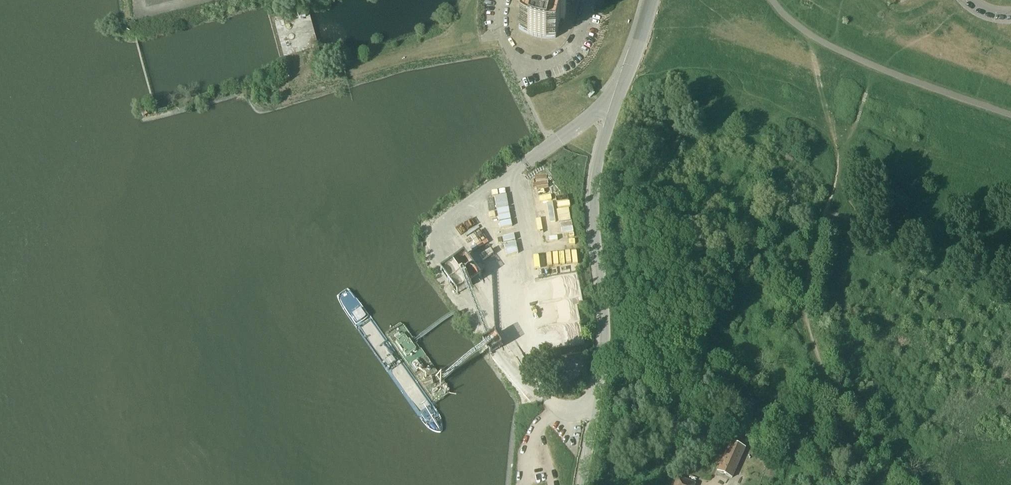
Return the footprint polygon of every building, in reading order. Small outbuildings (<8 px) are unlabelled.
[(520,8),(524,9),(519,29),(522,31),(525,33),(527,34),(530,35),(533,36),(536,37),(539,38),(542,38),(546,38),(549,38),(552,38),(555,38),(560,19),(564,19),(569,0),(573,1),(574,0),(522,0),(520,8)] [(303,8),(296,10),(299,20),(305,18),(303,8)] [(491,247),(483,234),(473,241),(481,253),(491,247)] [(490,250),(481,255),(480,256),(483,261),(493,255),(490,250)] [(453,287),(476,275),(465,255),(442,268),(453,287)] [(542,268),(551,266),(549,255),(541,256),(542,268)] [(561,298),(581,294),(577,273),(556,277),(561,298)] [(560,349),(582,344),(581,336),(575,338),(572,321),(562,323),(563,331),(555,332),(554,325),(549,326),(552,343),(559,342),(560,349)] [(544,365),(540,359),(531,366),(534,371),(544,365)] [(748,398),(740,415),(749,419),(757,402),(748,398)] [(762,414),(757,424),(762,426),(767,416),(762,414)] [(731,477),(744,448),(730,441),(716,470),(731,477)] [(696,484),(678,476),(678,478),(675,484),(695,484),(696,484)]
